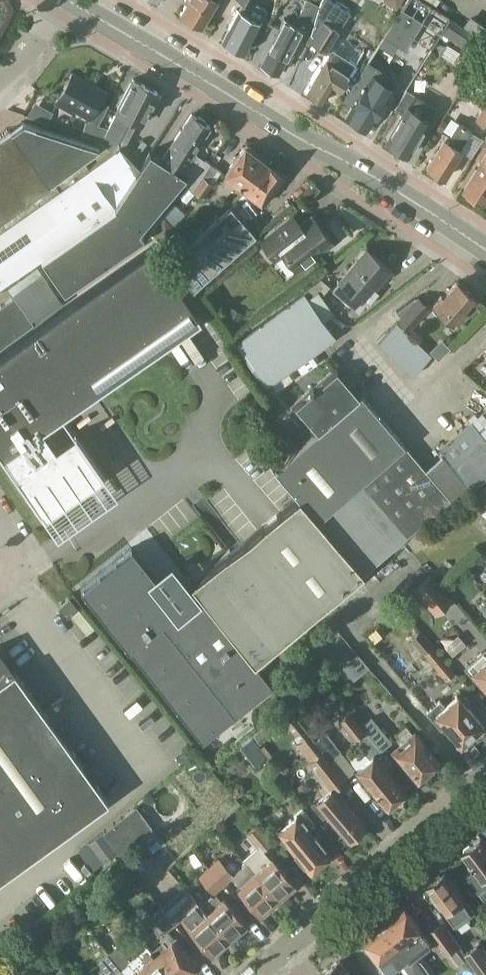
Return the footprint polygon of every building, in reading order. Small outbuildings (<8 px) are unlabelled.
[(186,1),(179,13),(203,27),(219,0),(185,0),(186,1)] [(314,35),(335,3),(331,0),(323,0),(320,5),(311,0),(308,0),(294,24),(307,31),(314,35)] [(398,9),(403,0),(391,0),(389,3),(398,9)] [(311,40),(326,50),(350,13),(335,3),(314,35),(311,40)] [(246,51),(261,21),(259,20),(261,16),(250,10),(248,14),(238,9),(223,39),(246,51)] [(403,9),(386,36),(406,48),(423,22),(403,9)] [(442,32),(465,48),(467,44),(475,49),(482,54),(485,48),(485,42),(451,18),(442,32)] [(285,19),(262,62),(264,63),(266,67),(270,70),(275,69),(279,71),(287,57),(291,59),(303,38),(307,31),(294,24),(285,19)] [(334,50),(308,90),(311,92),(312,95),(318,99),(321,98),(324,100),(333,86),(339,90),(349,74),(356,64),(334,50)] [(367,62),(345,98),(354,103),(347,114),(351,117),(350,120),(357,124),(360,122),(367,127),(397,81),(367,62)] [(109,104),(101,99),(106,89),(74,70),(55,101),(71,111),(74,106),(91,116),(89,120),(99,123),(109,104)] [(134,78),(109,127),(107,132),(113,135),(110,142),(109,142),(121,147),(119,139),(131,116),(142,122),(159,91),(134,78)] [(404,113),(387,140),(396,146),(396,150),(403,155),(407,153),(409,154),(437,109),(407,89),(395,108),(404,113)] [(476,118),(485,124),(485,103),(476,118)] [(89,169),(0,231),(0,284),(41,256),(63,290),(142,235),(138,229),(182,182),(205,197),(215,183),(204,175),(212,163),(194,151),(212,125),(194,113),(164,159),(152,151),(138,172),(130,160),(98,182),(89,169)] [(448,123),(442,119),(437,128),(442,131),(448,123)] [(88,120),(84,132),(100,138),(116,150),(121,147),(109,142),(110,142),(113,135),(107,132),(109,127),(99,123),(89,120),(88,120)] [(0,137),(0,216),(98,146),(22,121),(0,137)] [(448,134),(427,166),(431,168),(433,172),(437,175),(441,175),(445,177),(463,151),(460,149),(473,130),(460,122),(450,136),(448,134)] [(121,147),(116,150),(89,169),(98,182),(130,160),(121,147)] [(249,190),(267,162),(246,148),(226,174),(249,190)] [(464,188),(484,201),(485,199),(485,153),(464,188)] [(285,175),(267,162),(249,190),(267,203),(277,188),(276,187),(285,175)] [(188,187),(180,196),(187,202),(195,193),(188,187)] [(231,204),(173,257),(195,288),(256,232),(231,204)] [(292,215),(291,214),(259,238),(274,259),(282,253),(295,270),(331,242),(311,215),(299,225),(295,225),(293,226),(287,218),(292,215)] [(153,228),(165,239),(177,227),(165,216),(153,228)] [(122,370),(200,313),(150,243),(0,351),(0,447),(47,512),(105,470),(77,432),(58,446),(44,427),(122,370)] [(338,281),(339,282),(332,289),(359,312),(366,303),(368,305),(379,292),(375,289),(385,276),(390,270),(366,249),(338,281)] [(0,303),(0,342),(31,320),(34,324),(64,302),(36,265),(8,285),(14,294),(13,295),(12,294),(0,303)] [(310,288),(237,342),(268,384),(334,336),(322,320),(323,319),(308,297),(318,289),(321,294),(323,292),(324,293),(331,286),(316,273),(316,274),(304,284),(310,288)] [(455,322),(477,297),(460,282),(447,297),(444,294),(435,305),(455,322)] [(398,320),(410,331),(432,307),(420,295),(398,320)] [(226,315),(239,322),(243,313),(231,306),(226,315)] [(92,580),(82,588),(205,740),(237,715),(274,685),(256,662),(365,571),(451,496),(427,467),(406,443),(363,392),(362,392),(340,366),(297,403),(320,430),(278,466),(275,469),(299,498),(192,583),(198,591),(179,606),(132,548),(114,562),(92,580)] [(483,412),(440,446),(473,488),(485,477),(485,417),(483,412)] [(421,598),(435,614),(453,599),(431,573),(410,591),(418,600),(421,598)] [(79,606),(71,597),(60,605),(68,615),(79,606)] [(316,630),(299,644),(305,652),(323,638),(316,630)] [(456,672),(421,631),(412,638),(446,680),(456,672)] [(485,648),(464,667),(470,672),(471,671),(485,688),(485,649),(485,648)] [(0,651),(0,878),(109,799),(0,651)] [(442,699),(429,710),(443,726),(447,723),(462,741),(484,722),(459,694),(446,704),(442,699)] [(255,736),(261,743),(287,722),(301,740),(310,733),(290,709),(255,736)] [(385,747),(365,723),(364,724),(368,728),(366,730),(350,710),(341,717),(373,756),(359,768),(388,804),(405,790),(386,766),(393,760),(383,748),(385,747)] [(374,716),(365,723),(385,747),(393,740),(374,716)] [(438,761),(408,723),(399,730),(407,741),(398,749),(420,776),(438,761)] [(316,740),(347,777),(356,770),(326,731),(316,740)] [(255,765),(267,755),(253,738),(241,747),(244,752),(240,755),(247,763),(251,760),(255,765)] [(319,788),(323,793),(313,802),(324,816),(327,813),(347,837),(366,822),(336,787),(347,777),(316,740),(323,749),(310,760),(326,781),(319,788)] [(138,804),(105,829),(122,852),(155,826),(138,804)] [(331,852),(310,826),(315,822),(304,808),(278,830),(289,843),(288,843),(310,869),(331,852)] [(248,834),(259,847),(246,858),(249,862),(278,896),(295,882),(274,857),(273,858),(263,847),(271,840),(259,825),(248,834)] [(78,850),(94,870),(118,852),(102,831),(78,850)] [(463,852),(476,869),(468,874),(481,891),(483,889),(485,887),(485,841),(483,837),(473,844),(470,844),(466,847),(465,850),(463,852)] [(232,877),(229,873),(231,871),(219,857),(210,865),(225,883),(232,877)] [(233,875),(241,885),(262,910),(267,906),(270,908),(276,903),(275,899),(278,896),(249,862),(233,875)] [(104,881),(114,893),(137,875),(127,863),(104,881)] [(199,875),(214,893),(225,883),(210,865),(199,875)] [(432,881),(428,884),(455,921),(465,914),(468,918),(475,912),(472,908),(445,871),(441,874),(440,873),(431,879),(432,881)] [(214,894),(202,904),(230,936),(246,922),(225,897),(222,899),(218,894),(215,896),(214,894)] [(230,936),(202,904),(195,896),(179,911),(213,951),(230,936)] [(69,901),(56,911),(69,927),(81,916),(69,901)] [(387,921),(406,947),(412,956),(429,974),(435,974),(437,973),(425,957),(423,958),(419,953),(433,942),(431,940),(406,907),(387,921)] [(176,924),(162,908),(152,916),(166,932),(176,924)] [(387,921),(367,936),(386,962),(395,955),(410,974),(429,974),(412,956),(406,947),(387,921)] [(447,952),(460,944),(444,921),(431,930),(447,952)] [(153,948),(157,953),(175,974),(187,974),(187,971),(196,963),(175,938),(169,931),(160,939),(162,941),(153,948)] [(480,940),(464,952),(481,974),(485,974),(485,948),(480,940)] [(157,953),(153,948),(152,950),(147,945),(129,960),(129,961),(137,971),(141,974),(175,974),(157,953)] [(117,946),(108,954),(121,968),(129,961),(129,960),(117,946)] [(108,954),(99,962),(108,973),(105,974),(126,974),(120,969),(121,968),(108,954)] [(8,970),(0,960),(0,974),(3,974),(8,970)] [(341,960),(323,974),(353,974),(341,960)]
